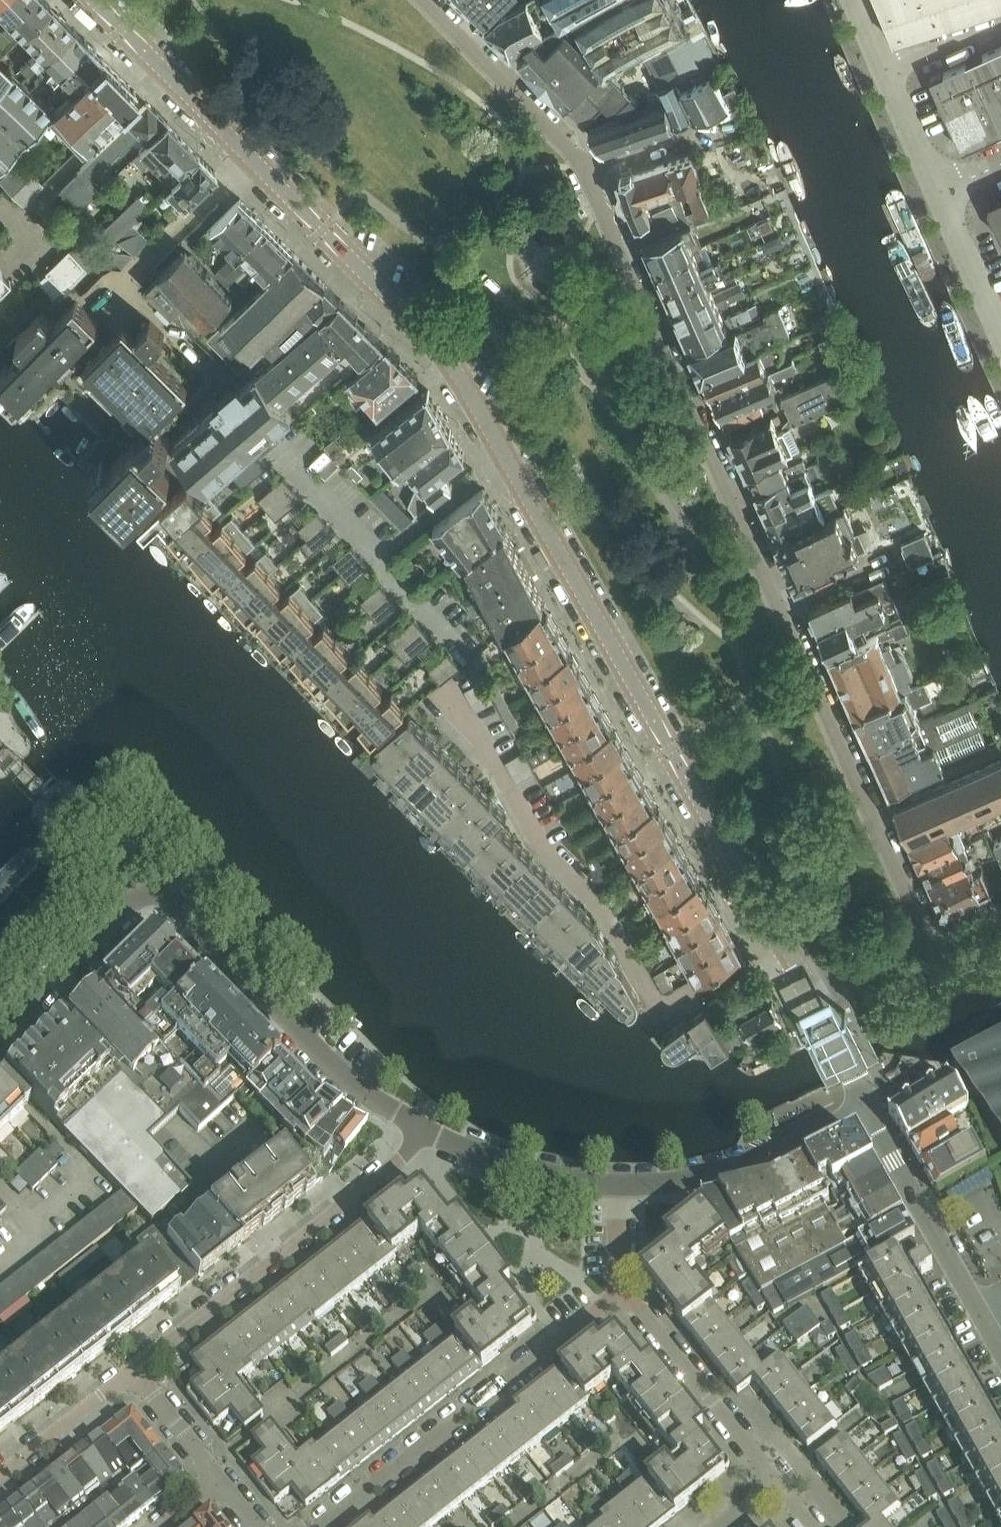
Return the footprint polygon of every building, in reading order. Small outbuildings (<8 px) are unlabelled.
[(7,20),(0,27),(0,54),(20,34),(50,5),(45,0),(26,0),(7,20)] [(7,20),(26,0),(0,0),(0,27),(7,20)] [(484,22),(506,0),(463,0),(484,22)] [(484,22),(487,25),(513,51),(525,39),(526,38),(555,23),(542,0),(506,0),(484,22)] [(563,20),(577,11),(581,19),(582,20),(620,0),(551,0),(563,20)] [(582,20),(607,62),(641,44),(685,22),(673,0),(620,0),(582,20)] [(877,0),(878,3),(884,16),(885,19),(894,41),(1000,6),(1000,0),(877,0)] [(20,34),(29,43),(58,13),(50,5),(20,34)] [(58,13),(29,43),(37,50),(29,58),(37,66),(44,58),(73,28),(58,13)] [(525,39),(513,51),(528,67),(554,93),(564,104),(565,104),(584,124),(602,106),(610,114),(618,106),(623,110),(631,107),(637,101),(560,20),(555,23),(526,38),(525,39)] [(685,22),(641,44),(661,87),(677,78),(679,82),(709,67),(686,21),(685,22)] [(44,58),(58,72),(87,42),(73,28),(44,58)] [(87,42),(58,72),(73,87),(102,58),(87,42)] [(962,150),(976,144),(1000,133),(1000,47),(944,73),(930,79),(936,93),(962,150)] [(3,156),(43,117),(47,112),(52,107),(0,54),(0,159),(3,156)] [(73,87),(52,107),(47,112),(80,146),(133,94),(133,95),(134,94),(135,94),(136,94),(134,93),(136,91),(128,83),(128,84),(102,58),(73,87)] [(709,67),(679,82),(696,116),(712,110),(713,110),(718,108),(731,104),(725,93),(715,74),(714,74),(710,66),(709,67)] [(677,78),(661,87),(677,123),(682,121),(695,116),(696,116),(679,82),(677,78)] [(737,87),(725,93),(731,104),(743,100),(737,87)] [(149,142),(167,123),(147,103),(125,125),(124,124),(119,128),(120,129),(77,172),(58,190),(78,210),(96,191),(87,183),(119,152),(120,153),(141,134),(149,142)] [(633,115),(640,135),(673,124),(667,104),(633,115)] [(640,135),(633,115),(589,129),(589,130),(606,147),(607,147),(640,135)] [(167,123),(149,142),(133,158),(142,167),(149,160),(171,183),(199,156),(167,123)] [(669,163),(680,191),(690,187),(699,210),(687,213),(690,223),(692,223),(693,225),(716,215),(712,204),(693,155),(669,163)] [(199,156),(171,183),(165,189),(178,203),(166,216),(170,220),(216,174),(199,156)] [(8,172),(1,179),(23,202),(42,183),(19,161),(8,172)] [(640,173),(619,180),(622,188),(619,195),(621,202),(627,206),(628,207),(630,207),(638,224),(639,224),(639,223),(642,222),(645,230),(642,232),(647,243),(683,226),(690,223),(687,213),(685,205),(680,191),(669,163),(640,173)] [(117,237),(131,223),(149,205),(139,195),(87,247),(96,256),(113,240),(114,240),(117,237)] [(992,215),(990,220),(993,227),(998,229),(1000,236),(1000,198),(990,202),(988,208),(992,215)] [(213,226),(237,251),(265,223),(241,199),(213,226)] [(117,237),(134,254),(147,239),(131,223),(117,237)] [(239,263),(235,267),(244,276),(279,237),(265,223),(237,251),(228,260),(230,263),(232,265),(236,261),(234,259),(242,251),(247,257),(240,264),(239,263)] [(646,243),(656,266),(657,266),(702,246),(693,225),(692,223),(690,223),(683,226),(647,243),(646,243)] [(244,276),(235,267),(227,276),(233,283),(237,280),(244,287),(261,271),(269,279),(295,253),(279,237),(244,276)] [(702,246),(657,266),(665,284),(702,268),(714,263),(706,244),(702,246)] [(45,271),(63,290),(87,267),(68,248),(45,271)] [(147,288),(196,335),(208,324),(234,298),(187,249),(147,288)] [(248,377),(250,380),(342,300),(326,285),(326,284),(295,253),(269,279),(209,338),(240,370),(248,377)] [(702,268),(665,284),(674,305),(711,288),(706,277),(718,272),(714,263),(702,268)] [(10,281),(0,270),(0,291),(10,281)] [(711,288),(674,305),(691,346),(745,322),(753,318),(749,307),(724,318),(719,306),(744,294),(740,283),(714,296),(711,288)] [(57,320),(0,377),(0,387),(17,404),(21,400),(23,402),(33,392),(31,390),(60,361),(62,363),(72,352),(70,350),(99,322),(77,300),(57,320)] [(161,457),(186,484),(188,483),(187,482),(197,473),(209,485),(293,411),(283,399),(317,369),(333,387),(384,342),(342,300),(250,380),(174,446),(161,457)] [(760,320),(693,350),(704,374),(760,350),(760,351),(780,343),(791,338),(779,307),(766,313),(765,313),(767,317),(765,318),(760,320)] [(125,326),(86,366),(150,429),(188,390),(150,351),(166,336),(151,321),(135,337),(125,326)] [(833,336),(820,341),(822,347),(835,342),(833,336)] [(760,350),(704,374),(705,375),(714,396),(783,365),(782,363),(780,359),(781,358),(782,357),(782,356),(783,356),(783,355),(783,354),(783,353),(783,352),(780,343),(760,351),(760,350)] [(367,397),(379,411),(402,392),(419,378),(388,347),(341,385),(358,405),(367,397)] [(783,365),(714,396),(722,414),(777,389),(773,378),(797,368),(795,363),(793,359),(792,359),(782,363),(783,365)] [(733,434),(731,435),(748,471),(748,472),(748,471),(779,458),(800,448),(790,426),(793,423),(842,401),(836,386),(841,384),(836,374),(782,398),(790,416),(783,425),(784,428),(779,430),(773,416),(733,434)] [(304,398),(311,406),(327,392),(320,384),(304,398)] [(777,389),(722,414),(727,426),(759,412),(764,408),(762,403),(775,397),(773,392),(777,391),(777,389)] [(408,465),(452,431),(451,429),(443,415),(438,406),(430,392),(429,390),(427,391),(428,391),(373,434),(402,471),(409,465),(408,465)] [(159,426),(144,440),(157,453),(169,440),(171,438),(167,434),(159,426)] [(408,465),(409,465),(419,479),(409,505),(417,515),(436,500),(453,486),(443,472),(463,456),(465,455),(465,454),(461,448),(452,431),(408,465)] [(137,439),(95,482),(130,516),(172,474),(154,456),(137,439)] [(235,476),(244,487),(269,465),(260,454),(235,476)] [(329,461),(337,469),(342,465),(334,457),(329,461)] [(779,458),(748,471),(756,489),(804,468),(807,467),(804,460),(784,469),(779,458)] [(324,466),(332,474),(337,469),(329,461),(324,466)] [(347,470),(353,475),(358,470),(353,464),(347,470)] [(332,474),(324,466),(319,471),(327,479),(332,474)] [(804,468),(756,489),(768,516),(816,495),(804,468)] [(358,470),(353,475),(359,481),(365,476),(358,470)] [(259,499),(268,510),(293,488),(284,477),(259,499)] [(188,483),(186,484),(140,526),(147,534),(161,521),(170,531),(205,501),(189,482),(188,483)] [(293,488),(268,510),(277,520),(302,498),(293,488)] [(816,495),(768,516),(771,523),(777,537),(778,538),(841,510),(831,488),(816,495)] [(467,559),(506,529),(503,524),(497,512),(493,505),(484,489),(434,527),(451,548),(463,563),(467,559)] [(195,541),(212,526),(209,522),(224,509),(211,495),(205,501),(170,531),(182,545),(192,537),(195,541)] [(402,525),(406,526),(411,520),(400,509),(392,517),(397,523),(402,525)] [(778,539),(797,581),(804,583),(816,578),(817,571),(816,570),(832,563),(839,560),(843,558),(866,548),(858,532),(855,533),(844,510),(841,511),(841,510),(778,538),(778,539)] [(299,528),(308,539),(327,522),(318,512),(299,528)] [(191,551),(203,565),(245,530),(233,515),(216,530),(212,526),(195,541),(199,545),(191,551)] [(327,522),(308,539),(303,545),(311,554),(336,533),(327,522)] [(506,529),(467,559),(506,634),(544,603),(515,546),(506,529)] [(245,530),(203,565),(216,580),(226,571),(229,575),(246,560),(243,556),(257,544),(245,530)] [(904,542),(906,547),(904,548),(910,562),(912,562),(913,565),(943,552),(934,532),(927,535),(926,533),(904,542)] [(333,563),(342,573),(361,556),(352,546),(333,563)] [(361,556),(342,573),(351,583),(370,567),(361,556)] [(246,560),(229,575),(232,579),(225,585),(237,599),(270,572),(257,557),(249,564),(246,560)] [(904,593),(912,589),(904,569),(851,592),(815,608),(810,610),(819,630),(881,603),(894,597),(904,593)] [(270,572),(237,599),(250,614),(260,605),(263,609),(280,594),(277,591),(282,586),(270,572)] [(362,601),(371,612),(390,595),(381,584),(362,601)] [(259,619),(271,634),(303,606),(291,592),(283,598),(280,594),(263,609),(266,613),(259,619)] [(904,593),(894,597),(904,622),(915,617),(904,593)] [(390,595),(371,612),(380,622),(399,605),(390,595)] [(312,598),(303,606),(271,634),(284,648),(294,640),(297,644),(314,629),(311,625),(325,613),(312,598)] [(506,634),(517,653),(559,629),(544,603),(506,634)] [(881,603),(819,630),(828,651),(830,655),(831,655),(868,638),(861,623),(871,619),(871,620),(885,613),(881,603)] [(389,641),(398,651),(424,629),(415,619),(389,641)] [(868,638),(831,655),(841,680),(846,689),(849,696),(856,713),(857,715),(904,694),(903,692),(913,688),(909,679),(913,677),(905,658),(897,661),(890,646),(883,649),(879,641),(895,634),(897,639),(911,632),(910,630),(908,630),(904,622),(868,638)] [(293,654),(305,668),(337,640),(325,626),(317,633),(314,629),(297,644),(300,647),(293,654)] [(424,629),(398,651),(407,661),(433,640),(424,629)] [(559,629),(517,653),(527,671),(569,647),(559,629)] [(337,640),(305,668),(317,683),(327,674),(331,678),(348,663),(344,659),(350,655),(337,640)] [(527,671),(538,690),(580,666),(569,647),(527,671)] [(429,669),(442,684),(461,667),(449,653),(429,669)] [(326,688),(339,702),(371,675),(359,660),(351,667),(348,663),(331,678),(334,682),(326,688)] [(538,690),(548,709),(591,685),(580,666),(538,690)] [(383,689),(371,675),(339,702),(351,717),(361,708),(364,712),(381,697),(378,694),(383,689)] [(904,694),(857,715),(860,722),(870,745),(921,722),(914,707),(932,699),(925,683),(913,688),(903,692),(904,694)] [(548,709),(558,727),(601,703),(591,685),(548,709)] [(492,692),(502,711),(510,706),(501,687),(492,692)] [(381,697),(364,712),(368,716),(360,722),(373,738),(406,710),(393,695),(385,701),(381,697)] [(870,745),(879,764),(881,769),(891,793),(945,769),(950,778),(1000,755),(1000,747),(999,743),(990,747),(973,710),(983,706),(979,697),(921,722),(870,745)] [(612,722),(601,703),(558,727),(569,746),(612,722)] [(510,706),(502,711),(512,730),(521,725),(510,706)] [(416,723),(410,717),(377,743),(378,744),(379,743),(381,745),(373,753),(380,759),(376,764),(386,775),(391,770),(427,734),(416,723)] [(612,722),(569,746),(580,766),(623,742),(612,722)] [(391,770),(396,776),(392,780),(402,791),(407,786),(443,750),(427,734),(391,770)] [(634,761),(623,742),(580,766),(591,786),(634,761)] [(528,758),(533,767),(555,753),(550,744),(528,758)] [(443,750),(407,786),(412,792),(408,796),(418,807),(423,803),(459,767),(443,750)] [(896,803),(911,837),(1000,798),(1000,755),(950,778),(896,803)] [(591,786),(602,806),(645,781),(634,761),(591,786)] [(459,767),(423,803),(428,808),(424,812),(434,823),(439,819),(475,783),(459,767)] [(645,781),(602,806),(613,824),(655,800),(645,781)] [(475,783),(439,819),(444,824),(440,829),(450,839),(455,835),(491,799),(475,783)] [(911,837),(915,846),(913,849),(916,856),(920,857),(921,860),(989,829),(988,827),(1000,821),(1000,798),(911,837)] [(466,856),(471,851),(499,824),(507,815),(491,799),(455,835),(460,840),(456,845),(466,856)] [(655,800),(613,824),(623,843),(666,818),(655,800)] [(623,843),(634,862),(677,837),(666,818),(623,843)] [(568,824),(577,841),(584,838),(574,821),(568,824)] [(471,851),(477,857),(472,861),(483,872),(487,868),(487,867),(515,840),(499,824),(471,851)] [(989,829),(921,860),(931,881),(972,862),(995,852),(990,839),(993,837),(989,829)] [(634,862),(644,880),(687,855),(677,837),(634,862)] [(531,856),(515,840),(487,867),(487,868),(493,873),(488,878),(499,888),(503,884),(531,856)] [(36,871),(20,854),(0,874),(0,907),(36,871)] [(687,855),(644,880),(655,899),(698,875),(692,864),(687,855)] [(547,872),(531,856),(503,884),(509,889),(504,894),(515,904),(519,900),(547,872)] [(590,861),(601,878),(606,875),(596,858),(590,861)] [(972,862),(931,881),(941,905),(949,908),(992,886),(983,866),(975,870),(972,862)] [(563,889),(547,872),(519,900),(525,906),(520,910),(531,921),(535,916),(563,889)] [(698,875),(655,899),(666,919),(709,895),(698,875)] [(579,905),(563,889),(535,916),(541,922),(536,926),(547,937),(551,932),(579,905)] [(709,895),(666,919),(676,938),(719,913),(709,895)] [(563,953),(568,949),(594,923),(595,921),(579,905),(551,932),(557,938),(552,942),(563,953)] [(676,938),(687,958),(730,933),(719,913),(676,938)] [(607,942),(599,928),(594,923),(568,949),(573,954),(569,959),(579,969),(584,965),(606,943),(607,942)] [(103,978),(94,986),(113,1006),(142,1035),(151,1026),(127,1001),(178,952),(153,926),(101,976),(103,978)] [(730,933),(687,958),(698,976),(741,952),(730,933)] [(595,986),(600,981),(618,964),(619,963),(611,949),(606,943),(584,965),(589,971),(585,975),(595,986)] [(127,1001),(151,1026),(152,1026),(203,977),(178,952),(127,1001)] [(623,969),(618,964),(600,981),(605,987),(601,991),(620,1010),(625,1013),(630,1013),(632,1012),(634,1011),(636,1010),(637,1008),(639,1006),(639,1004),(639,1002),(639,1000),(639,998),(638,996),(623,969)] [(655,976),(664,991),(674,986),(665,970),(655,976)] [(151,1026),(142,1035),(200,1094),(202,1092),(216,1078),(213,1076),(223,1066),(258,1034),(203,977),(152,1026),(151,1026)] [(746,996),(755,1013),(768,1005),(765,999),(769,997),(768,995),(767,995),(764,989),(765,988),(764,986),(759,989),(756,983),(746,988),(749,994),(746,996)] [(52,1121),(122,1193),(138,1210),(151,1223),(191,1187),(187,1183),(148,1140),(178,1111),(198,1132),(221,1112),(202,1092),(200,1094),(142,1035),(113,1006),(94,986),(93,985),(67,1010),(68,1011),(63,1015),(62,1016),(61,1015),(58,1018),(107,1068),(80,1094),(52,1121)] [(715,1012),(725,1006),(720,997),(709,1003),(715,1012)] [(860,1015),(864,1022),(875,1016),(868,1001),(856,1007),(858,1010),(857,1011),(859,1015),(860,1015)] [(768,1005),(755,1013),(741,1021),(741,1022),(734,1027),(742,1041),(750,1037),(750,1038),(782,1020),(773,1003),(768,1005)] [(731,1048),(706,1011),(687,1023),(686,1021),(668,1033),(666,1034),(665,1036),(664,1038),(663,1040),(663,1042),(664,1045),(664,1047),(665,1048),(670,1052),(676,1053),(682,1052),(699,1040),(713,1060),(731,1048)] [(32,1044),(80,1094),(107,1068),(58,1018),(49,1028),(32,1044)] [(216,1078),(202,1092),(221,1112),(245,1090),(244,1088),(279,1056),(258,1034),(223,1066),(213,1076),(216,1078)] [(951,1064),(1000,1134),(1000,1038),(951,1064)] [(80,1094),(32,1044),(4,1071),(5,1072),(33,1101),(52,1121),(80,1094)] [(279,1056),(244,1088),(245,1090),(259,1105),(294,1071),(279,1056)] [(259,1105),(273,1119),(307,1085),(294,1071),(259,1105)] [(5,1072),(4,1073),(3,1072),(2,1073),(0,1075),(0,1134),(24,1111),(22,1109),(30,1101),(32,1103),(33,1102),(32,1102),(33,1101),(5,1072)] [(890,1115),(909,1144),(946,1121),(966,1109),(948,1080),(890,1115)] [(321,1099),(307,1085),(273,1119),(301,1148),(304,1144),(303,1144),(340,1109),(330,1102),(322,1098),(321,1099)] [(303,1144),(304,1144),(319,1155),(321,1157),(328,1151),(333,1143),(354,1117),(340,1109),(303,1144)] [(333,1143),(344,1151),(366,1124),(354,1117),(333,1143)] [(946,1121),(909,1144),(921,1165),(959,1142),(946,1121)] [(807,1162),(819,1185),(830,1179),(833,1186),(874,1164),(861,1139),(853,1138),(807,1162)] [(200,1173),(187,1183),(191,1187),(208,1206),(242,1243),(313,1187),(301,1171),(279,1143),(230,1182),(233,1186),(218,1197),(200,1174),(201,1174),(200,1173)] [(316,1158),(330,1173),(344,1151),(333,1143),(328,1151),(321,1157),(319,1155),(316,1158)] [(925,1171),(938,1194),(987,1165),(975,1144),(925,1171)] [(33,1158),(49,1175),(58,1167),(41,1149),(33,1158)] [(33,1158),(24,1167),(41,1184),(49,1175),(33,1158)] [(320,1181),(321,1182),(322,1181),(330,1173),(316,1158),(308,1166),(320,1181)] [(819,1185),(807,1162),(780,1176),(771,1180),(702,1196),(703,1198),(728,1237),(762,1293),(773,1287),(775,1286),(789,1278),(847,1247),(827,1212),(822,1203),(827,1200),(823,1192),(819,1185)] [(874,1164),(833,1186),(831,1187),(835,1194),(839,1192),(845,1202),(884,1181),(874,1164)] [(301,1171),(313,1187),(320,1181),(308,1166),(301,1171)] [(41,1184),(24,1167),(15,1175),(32,1192),(41,1184)] [(846,1214),(850,1222),(894,1198),(884,1181),(845,1202),(850,1212),(846,1214)] [(372,1223),(396,1254),(422,1234),(429,1242),(421,1248),(430,1259),(438,1253),(471,1296),(464,1302),(473,1314),(480,1308),(487,1316),(477,1324),(475,1321),(458,1334),(484,1368),(500,1355),(533,1330),(531,1327),(534,1324),(536,1323),(536,1322),(537,1320),(537,1319),(537,1318),(537,1316),(537,1315),(536,1314),(535,1313),(534,1312),(532,1311),(531,1311),(530,1311),(528,1311),(527,1312),(526,1313),(522,1315),(519,1311),(520,1311),(519,1309),(518,1310),(510,1299),(517,1293),(510,1284),(511,1283),(493,1260),(494,1259),(493,1258),(492,1259),(478,1241),(479,1241),(478,1239),(477,1240),(459,1217),(458,1218),(451,1209),(444,1215),(435,1204),(436,1204),(435,1202),(434,1203),(431,1199),(434,1197),(435,1196),(436,1194),(437,1193),(437,1192),(437,1190),(437,1189),(436,1188),(435,1187),(434,1186),(433,1185),(432,1184),(431,1184),(429,1184),(428,1184),(427,1185),(422,1187),(420,1185),(372,1223)] [(127,1219),(138,1210),(122,1193),(112,1201),(127,1219)] [(643,1274),(684,1327),(714,1304),(699,1285),(695,1288),(687,1278),(696,1271),(699,1275),(707,1268),(700,1259),(728,1237),(703,1198),(698,1201),(696,1200),(666,1233),(665,1234),(673,1244),(664,1250),(667,1255),(658,1262),(655,1259),(654,1258),(653,1257),(652,1257),(651,1256),(649,1256),(648,1256),(647,1257),(645,1258),(644,1259),(644,1260),(643,1261),(643,1262),(643,1264),(643,1265),(643,1267),(644,1268),(647,1271),(643,1274)] [(894,1198),(850,1222),(854,1230),(858,1227),(864,1238),(904,1216),(894,1198)] [(127,1219),(112,1201),(102,1208),(117,1227),(127,1219)] [(164,1234),(199,1277),(242,1243),(208,1206),(179,1227),(177,1224),(164,1234)] [(117,1227),(102,1208),(92,1216),(107,1235),(117,1227)] [(107,1235),(92,1216),(82,1224),(97,1243),(107,1235)] [(864,1238),(847,1247),(789,1278),(775,1286),(788,1307),(824,1288),(916,1237),(904,1216),(864,1238)] [(372,1223),(355,1236),(382,1270),(398,1257),(396,1254),(372,1223)] [(97,1243),(82,1224),(73,1232),(87,1250),(97,1243)] [(198,1278),(197,1277),(198,1277),(198,1278),(199,1277),(164,1234),(160,1229),(159,1230),(156,1226),(137,1241),(147,1254),(0,1370),(0,1434),(198,1278)] [(87,1250),(73,1232),(63,1239),(78,1258),(87,1250)] [(355,1236),(339,1249),(366,1283),(382,1270),(355,1236)] [(78,1258),(63,1239),(53,1247),(68,1266),(78,1258)] [(903,1246),(908,1255),(918,1249),(913,1240),(903,1246)] [(68,1266),(53,1247),(43,1255),(58,1274),(68,1266)] [(339,1249),(323,1261),(349,1296),(366,1283),(339,1249)] [(1000,1513),(1000,1427),(962,1357),(917,1278),(934,1269),(927,1257),(910,1266),(903,1252),(866,1273),(920,1369),(925,1378),(929,1386),(1000,1513)] [(58,1274),(43,1255),(33,1262),(48,1281),(58,1274)] [(747,1277),(735,1257),(727,1262),(740,1282),(747,1277)] [(307,1274),(333,1308),(349,1296),(323,1261),(307,1274)] [(48,1281),(33,1262),(23,1270),(38,1289),(48,1281)] [(409,1272),(415,1280),(423,1273),(417,1265),(409,1272)] [(38,1289),(23,1270),(14,1278),(28,1297),(38,1289)] [(291,1287),(317,1321),(333,1308),(307,1274),(291,1287)] [(28,1297),(14,1278),(4,1286),(19,1305),(28,1297)] [(743,1286),(751,1299),(758,1294),(750,1282),(743,1286)] [(399,1292),(405,1300),(413,1293),(407,1285),(399,1292)] [(4,1286),(0,1289),(0,1301),(9,1312),(19,1305),(4,1286)] [(317,1321),(291,1287),(275,1299),(301,1333),(317,1321)] [(773,1287),(762,1293),(774,1314),(784,1309),(773,1287)] [(405,1300),(399,1292),(390,1299),(396,1307),(405,1300)] [(822,1297),(832,1314),(841,1308),(832,1292),(822,1297)] [(758,1294),(751,1299),(758,1311),(766,1306),(758,1294)] [(275,1299),(259,1312),(285,1346),(301,1333),(275,1299)] [(0,1301),(0,1319),(9,1312),(0,1301)] [(726,1320),(714,1304),(684,1327),(697,1343),(726,1320)] [(440,1312),(446,1320),(455,1313),(449,1305),(440,1312)] [(784,1325),(798,1344),(821,1327),(807,1308),(784,1325)] [(841,1308),(832,1314),(841,1331),(851,1325),(841,1308)] [(367,1317),(373,1325),(382,1318),(375,1311),(367,1317)] [(259,1312),(242,1325),(269,1359),(285,1346),(259,1312)] [(373,1325),(367,1317),(358,1324),(364,1332),(373,1325)] [(740,1337),(726,1320),(697,1343),(710,1360),(740,1337)] [(837,1335),(829,1323),(822,1327),(829,1340),(837,1335)] [(230,1334),(257,1368),(269,1359),(242,1325),(230,1334)] [(431,1333),(468,1381),(484,1368),(458,1334),(448,1342),(437,1328),(431,1333)] [(565,1369),(589,1400),(615,1379),(621,1388),(614,1394),(623,1405),(630,1399),(664,1442),(656,1448),(665,1460),(673,1453),(679,1461),(670,1469),(667,1467),(651,1480),(677,1514),(694,1500),(692,1498),(728,1469),(729,1465),(729,1460),(724,1457),(718,1459),(715,1461),(702,1445),(714,1436),(713,1435),(709,1438),(703,1430),(704,1429),(690,1411),(687,1406),(652,1363),(651,1364),(645,1356),(648,1354),(649,1353),(648,1352),(636,1361),(623,1345),(627,1343),(629,1338),(628,1332),(624,1330),(618,1331),(615,1334),(612,1331),(580,1356),(565,1369)] [(426,1359),(452,1393),(468,1381),(431,1333),(424,1338),(435,1352),(426,1359)] [(230,1334),(218,1344),(244,1378),(257,1368),(230,1334)] [(846,1339),(854,1354),(864,1349),(856,1334),(846,1339)] [(335,1343),(341,1350),(349,1344),(343,1336),(335,1343)] [(710,1360),(724,1377),(753,1354),(740,1337),(710,1360)] [(341,1350),(335,1343),(326,1349),(332,1357),(341,1350)] [(244,1378),(218,1344),(193,1363),(206,1380),(188,1394),(215,1428),(233,1414),(246,1430),(264,1416),(255,1405),(262,1400),(244,1378)] [(836,1352),(843,1365),(851,1361),(844,1348),(836,1352)] [(864,1349),(854,1354),(863,1370),(873,1364),(864,1349)] [(399,1358),(436,1406),(452,1393),(426,1359),(416,1367),(405,1353),(399,1358)] [(753,1354),(724,1377),(738,1395),(755,1381),(755,1380),(767,1371),(766,1370),(753,1354)] [(755,1381),(768,1398),(797,1375),(783,1356),(766,1370),(767,1371),(755,1380),(755,1381)] [(394,1384),(420,1418),(436,1406),(399,1358),(392,1363),(403,1377),(394,1384)] [(303,1368),(309,1376),(317,1369),(311,1361),(303,1368)] [(851,1361),(843,1365),(850,1378),(858,1373),(851,1361)] [(309,1376),(303,1368),(294,1375),(300,1382),(309,1376)] [(548,1382),(574,1416),(591,1403),(589,1400),(565,1369),(548,1382)] [(868,1379),(880,1391),(893,1384),(885,1369),(868,1379)] [(797,1375),(768,1398),(782,1415),(811,1392),(797,1375)] [(420,1418),(394,1384),(384,1392),(373,1378),(367,1383),(404,1431),(420,1418)] [(846,1391),(852,1396),(862,1386),(856,1380),(846,1391)] [(548,1382),(531,1395),(558,1429),(574,1416),(548,1382)] [(362,1410),(388,1444),(404,1431),(367,1383),(360,1388),(371,1402),(362,1410)] [(782,1415),(795,1432),(824,1409),(811,1392),(782,1415)] [(531,1395),(514,1408),(541,1442),(558,1429),(531,1395)] [(893,1406),(902,1422),(912,1416),(903,1400),(893,1406)] [(388,1444),(362,1410),(352,1417),(341,1403),(335,1408),(372,1456),(388,1444)] [(372,1456),(335,1408),(328,1413),(339,1427),(329,1435),(356,1469),(372,1456)] [(499,1421),(525,1455),(541,1442),(514,1408),(499,1421)] [(824,1409),(795,1432),(809,1449),(838,1426),(824,1409)] [(134,1411),(104,1434),(129,1466),(127,1468),(132,1475),(146,1464),(164,1449),(134,1411)] [(602,1418),(608,1426),(617,1419),(610,1411),(602,1418)] [(499,1421),(483,1433),(510,1467),(525,1455),(499,1421)] [(899,1428),(894,1421),(882,1428),(886,1436),(899,1428)] [(906,1430),(915,1445),(925,1439),(916,1424),(906,1430)] [(356,1469),(329,1435),(305,1455),(287,1433),(281,1438),(272,1426),(254,1441),(267,1457),(249,1472),(276,1506),(294,1491),(307,1507),(356,1469)] [(592,1438),(598,1446),(607,1439),(600,1432),(592,1438)] [(483,1433),(467,1446),(494,1479),(510,1467),(483,1433)] [(129,1466),(104,1434),(89,1446),(114,1478),(112,1479),(118,1486),(132,1475),(127,1468),(129,1466)] [(894,1438),(901,1451),(909,1447),(902,1434),(894,1438)] [(818,1460),(831,1477),(860,1454),(847,1437),(818,1460)] [(598,1446),(592,1438),(583,1445),(589,1453),(598,1446)] [(925,1439),(915,1445),(923,1460),(933,1454),(925,1439)] [(100,1489),(112,1479),(114,1478),(89,1446),(75,1457),(100,1489)] [(467,1446),(452,1458),(478,1492),(494,1479),(467,1446)] [(909,1447),(901,1451),(908,1464),(916,1459),(909,1447)] [(146,1464),(154,1473),(170,1494),(188,1480),(164,1449),(146,1464)] [(648,1459),(642,1451),(633,1458),(639,1466),(648,1459)] [(860,1454),(831,1477),(845,1495),(874,1472),(860,1454)] [(75,1457),(62,1467),(87,1499),(96,1492),(101,1497),(105,1494),(100,1489),(75,1457)] [(560,1464),(566,1471),(575,1464),(569,1457),(560,1464)] [(436,1470),(463,1504),(478,1492),(452,1458),(436,1470)] [(927,1467),(936,1482),(946,1477),(938,1462),(927,1467)] [(566,1471),(560,1464),(551,1470),(557,1478),(566,1471)] [(48,1478),(73,1510),(78,1516),(92,1505),(87,1499),(62,1467),(48,1478)] [(436,1470),(420,1483),(447,1517),(463,1504),(436,1470)] [(845,1495),(858,1512),(887,1489),(874,1472),(845,1495)] [(915,1476),(923,1489),(930,1485),(923,1472),(915,1476)] [(140,1484),(157,1505),(170,1494),(154,1473),(140,1484)] [(624,1478),(661,1526),(677,1514),(651,1480),(641,1488),(630,1474),(624,1478)] [(946,1477),(936,1482),(944,1498),(955,1492),(946,1477)] [(73,1510),(48,1478),(35,1489),(60,1520),(73,1510)] [(636,1526),(660,1526),(661,1526),(624,1478),(617,1483),(628,1497),(619,1505),(636,1526)] [(137,1480),(124,1491),(143,1516),(157,1505),(140,1484),(137,1480)] [(528,1489),(534,1497),(542,1490),(536,1482),(528,1489)] [(430,1526),(434,1526),(447,1517),(420,1483),(404,1495),(430,1526)] [(930,1485),(923,1489),(930,1502),(937,1497),(930,1485)] [(42,1526),(51,1526),(54,1525),(56,1526),(64,1526),(65,1526),(60,1520),(35,1489),(21,1500),(42,1526)] [(525,1503),(534,1497),(528,1489),(519,1495),(525,1503)] [(887,1489),(858,1512),(870,1526),(874,1526),(884,1519),(885,1520),(902,1507),(887,1489)] [(143,1516),(124,1491),(110,1501),(130,1526),(143,1516)] [(404,1526),(430,1526),(404,1495),(389,1507),(404,1526)] [(591,1504),(610,1526),(636,1526),(619,1505),(609,1513),(598,1499),(591,1504)] [(949,1505),(957,1520),(967,1515),(959,1499),(949,1505)] [(8,1510),(21,1526),(42,1526),(21,1500),(8,1510)] [(108,1526),(129,1526),(130,1526),(110,1501),(96,1512),(108,1526)] [(591,1504),(585,1509),(596,1523),(591,1526),(610,1526),(591,1504)] [(389,1507),(364,1526),(404,1526),(389,1507)] [(496,1514),(502,1522),(510,1515),(504,1507),(496,1514)] [(8,1510),(0,1516),(0,1526),(21,1526),(8,1510)] [(944,1526),(952,1523),(945,1510),(937,1514),(944,1526)] [(96,1512),(83,1523),(86,1526),(108,1526),(96,1512)] [(197,1526),(225,1526),(215,1514),(211,1513),(196,1525),(197,1526)] [(496,1514),(487,1521),(492,1526),(495,1526),(502,1522),(496,1514)] [(957,1520),(961,1526),(974,1526),(967,1515),(957,1520)]
